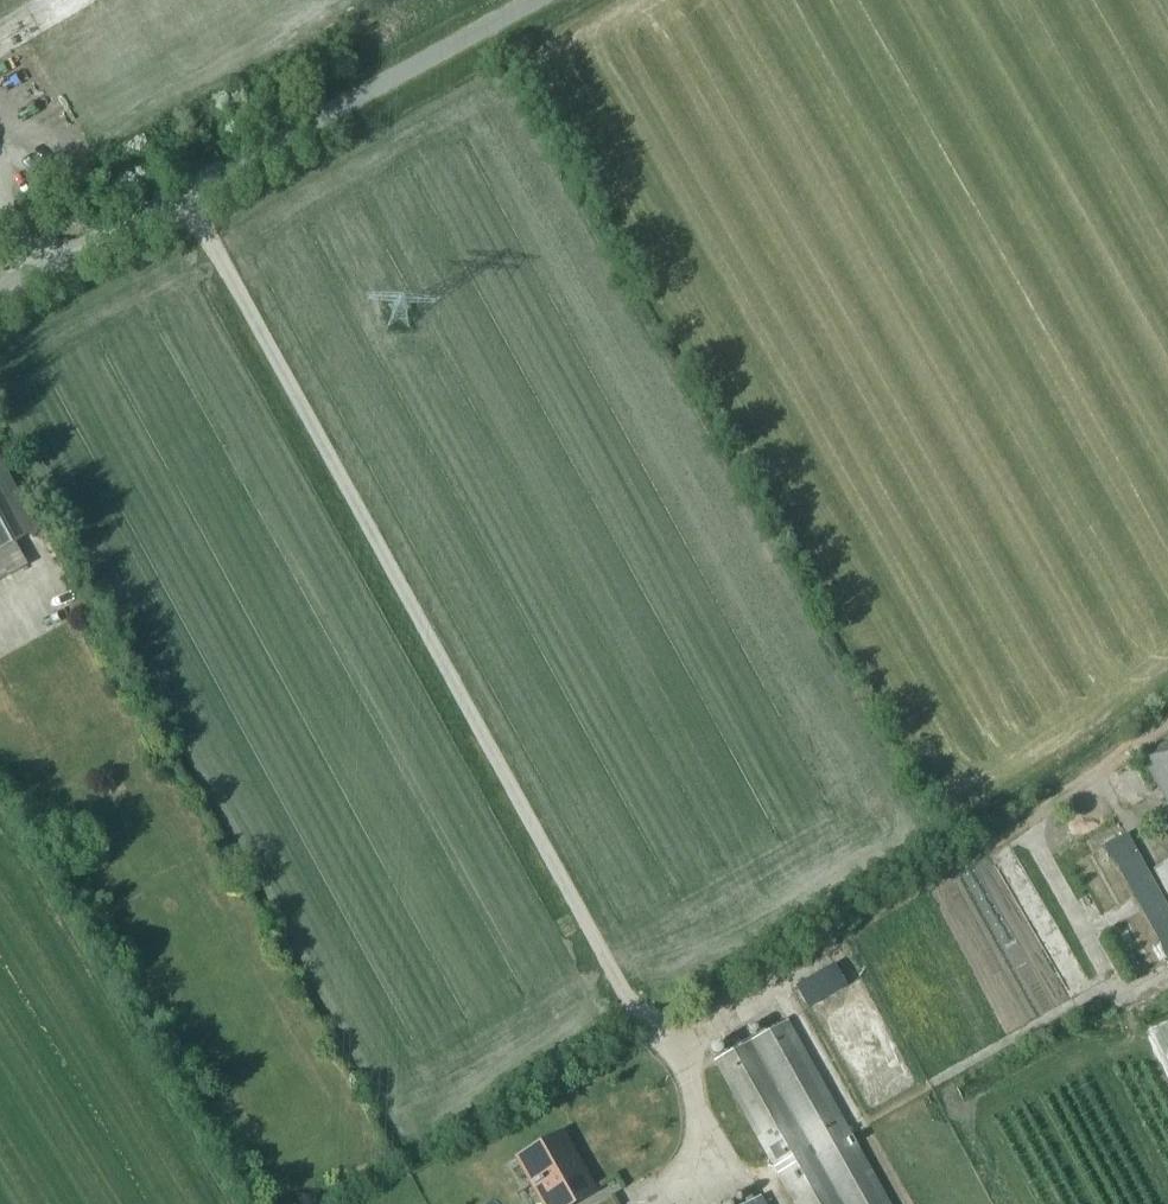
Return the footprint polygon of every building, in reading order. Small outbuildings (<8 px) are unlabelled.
[(37,531),(0,461),(0,551),(37,531)] [(1167,803),(1167,740),(1140,757),(1167,804),(1167,803)] [(1134,982),(1167,964),(1167,920),(1123,838),(1071,867),(1134,982)] [(1151,864),(1167,895),(1167,854),(1151,864)] [(795,1203),(889,1203),(786,1020),(715,1060),(795,1203)] [(540,1183),(552,1203),(571,1203),(577,1201),(575,1199),(591,1190),(573,1158),(575,1157),(561,1133),(542,1144),(542,1145),(520,1157),(534,1181),(532,1182),(534,1186),(540,1183)]
